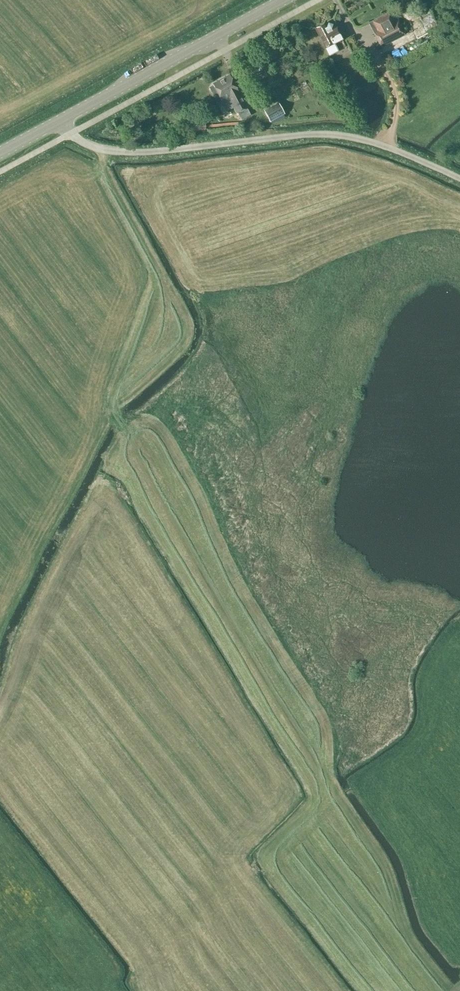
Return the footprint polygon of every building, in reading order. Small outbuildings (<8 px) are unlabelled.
[(405,35),(393,10),(368,22),(380,47),(405,35)] [(428,11),(417,17),(423,28),(434,22),(428,11)] [(325,48),(342,40),(335,27),(327,31),(324,24),(315,29),(325,48)] [(234,108),(236,113),(247,108),(229,75),(212,84),(213,85),(208,88),(217,104),(220,102),(225,112),(234,108)] [(284,114),(278,102),(263,110),(269,122),(284,114)] [(193,124),(183,124),(183,132),(193,132),(205,130),(203,124),(192,126),(193,124)]
